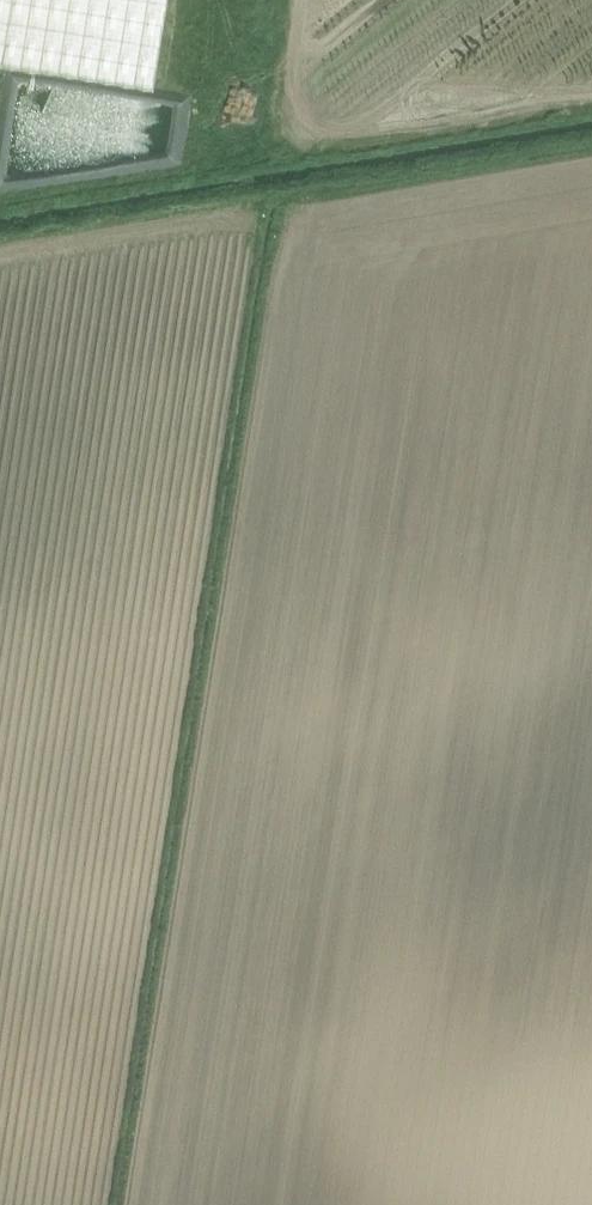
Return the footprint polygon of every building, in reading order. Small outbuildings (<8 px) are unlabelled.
[(155,83),(168,0),(0,0),(0,58),(155,83)]
